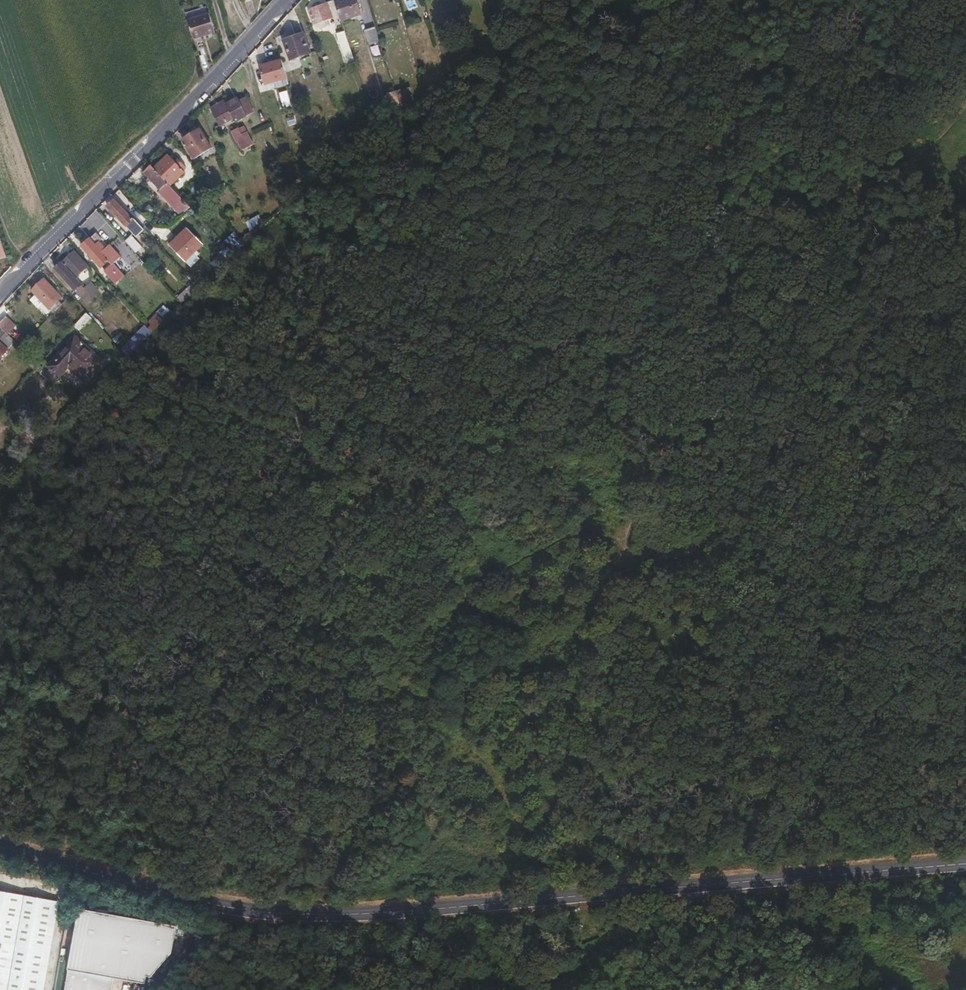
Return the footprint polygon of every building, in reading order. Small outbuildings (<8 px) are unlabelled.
[(336,0),(322,0),(320,1),(319,0),(315,0),(315,2),(308,6),(313,22),(318,20),(320,26),(329,23),(327,16),(332,14),(333,16),(340,14),(336,0)] [(358,0),(336,0),(340,14),(361,8),(358,0)] [(214,33),(208,14),(187,21),(193,40),(214,33)] [(352,52),(344,25),(336,27),(344,55),(352,52)] [(300,30),(281,38),(289,59),(308,49),(300,30)] [(381,43),(377,30),(366,33),(370,47),(381,43)] [(285,77),(279,59),(259,67),(265,85),(285,77)] [(413,98),(410,86),(395,91),(398,102),(413,98)] [(254,109),(245,94),(239,98),(248,113),(254,109)] [(239,98),(238,96),(228,102),(212,112),(219,126),(234,117),(236,121),(248,113),(239,98)] [(416,105),(413,98),(398,102),(400,109),(416,105)] [(212,112),(228,102),(226,99),(210,108),(212,112)] [(237,124),(230,128),(236,139),(238,138),(242,146),(253,140),(246,127),(240,130),(237,124)] [(200,125),(181,137),(191,155),(211,143),(200,125)] [(182,169),(185,166),(180,161),(176,164),(173,161),(166,154),(153,166),(169,183),(183,171),(182,169)] [(152,167),(150,164),(142,171),(146,176),(145,179),(148,181),(150,180),(158,189),(162,187),(173,199),(175,197),(176,198),(179,196),(171,188),(152,167)] [(169,183),(153,166),(152,167),(171,188),(172,187),(169,183)] [(143,229),(133,218),(131,219),(113,200),(106,207),(134,237),(143,229)] [(258,215),(246,221),(249,227),(261,220),(258,215)] [(191,251),(200,242),(186,226),(167,243),(182,259),(191,251)] [(98,240),(101,236),(95,231),(89,236),(95,243),(98,240)] [(240,247),(232,233),(222,242),(232,254),(240,247)] [(110,256),(104,249),(105,247),(98,240),(95,243),(89,236),(81,244),(99,266),(110,256)] [(141,247),(130,236),(124,241),(135,253),(141,247)] [(75,278),(87,267),(73,250),(61,262),(59,262),(54,267),(73,289),(79,283),(75,278)] [(197,256),(191,251),(182,259),(188,264),(197,256)] [(113,261),(103,270),(114,282),(124,274),(113,261)] [(42,288),(47,283),(43,279),(38,284),(42,288)] [(48,309),(61,296),(47,283),(42,288),(38,284),(31,292),(48,309)] [(77,294),(83,288),(79,283),(73,289),(77,294)] [(85,303),(97,292),(89,283),(83,288),(77,294),(85,303)] [(78,323),(86,315),(81,310),(73,318),(78,323)] [(7,334),(16,324),(6,315),(0,322),(0,328),(7,334)] [(48,359),(76,331),(74,328),(45,356),(48,359)] [(13,342),(0,329),(0,356),(13,342)] [(80,377),(100,357),(76,331),(48,359),(56,368),(64,360),(80,377)] [(60,902),(0,890),(0,989),(43,989),(60,902)] [(64,989),(112,989),(114,981),(145,986),(147,977),(153,978),(171,956),(177,929),(80,909),(64,989)]
